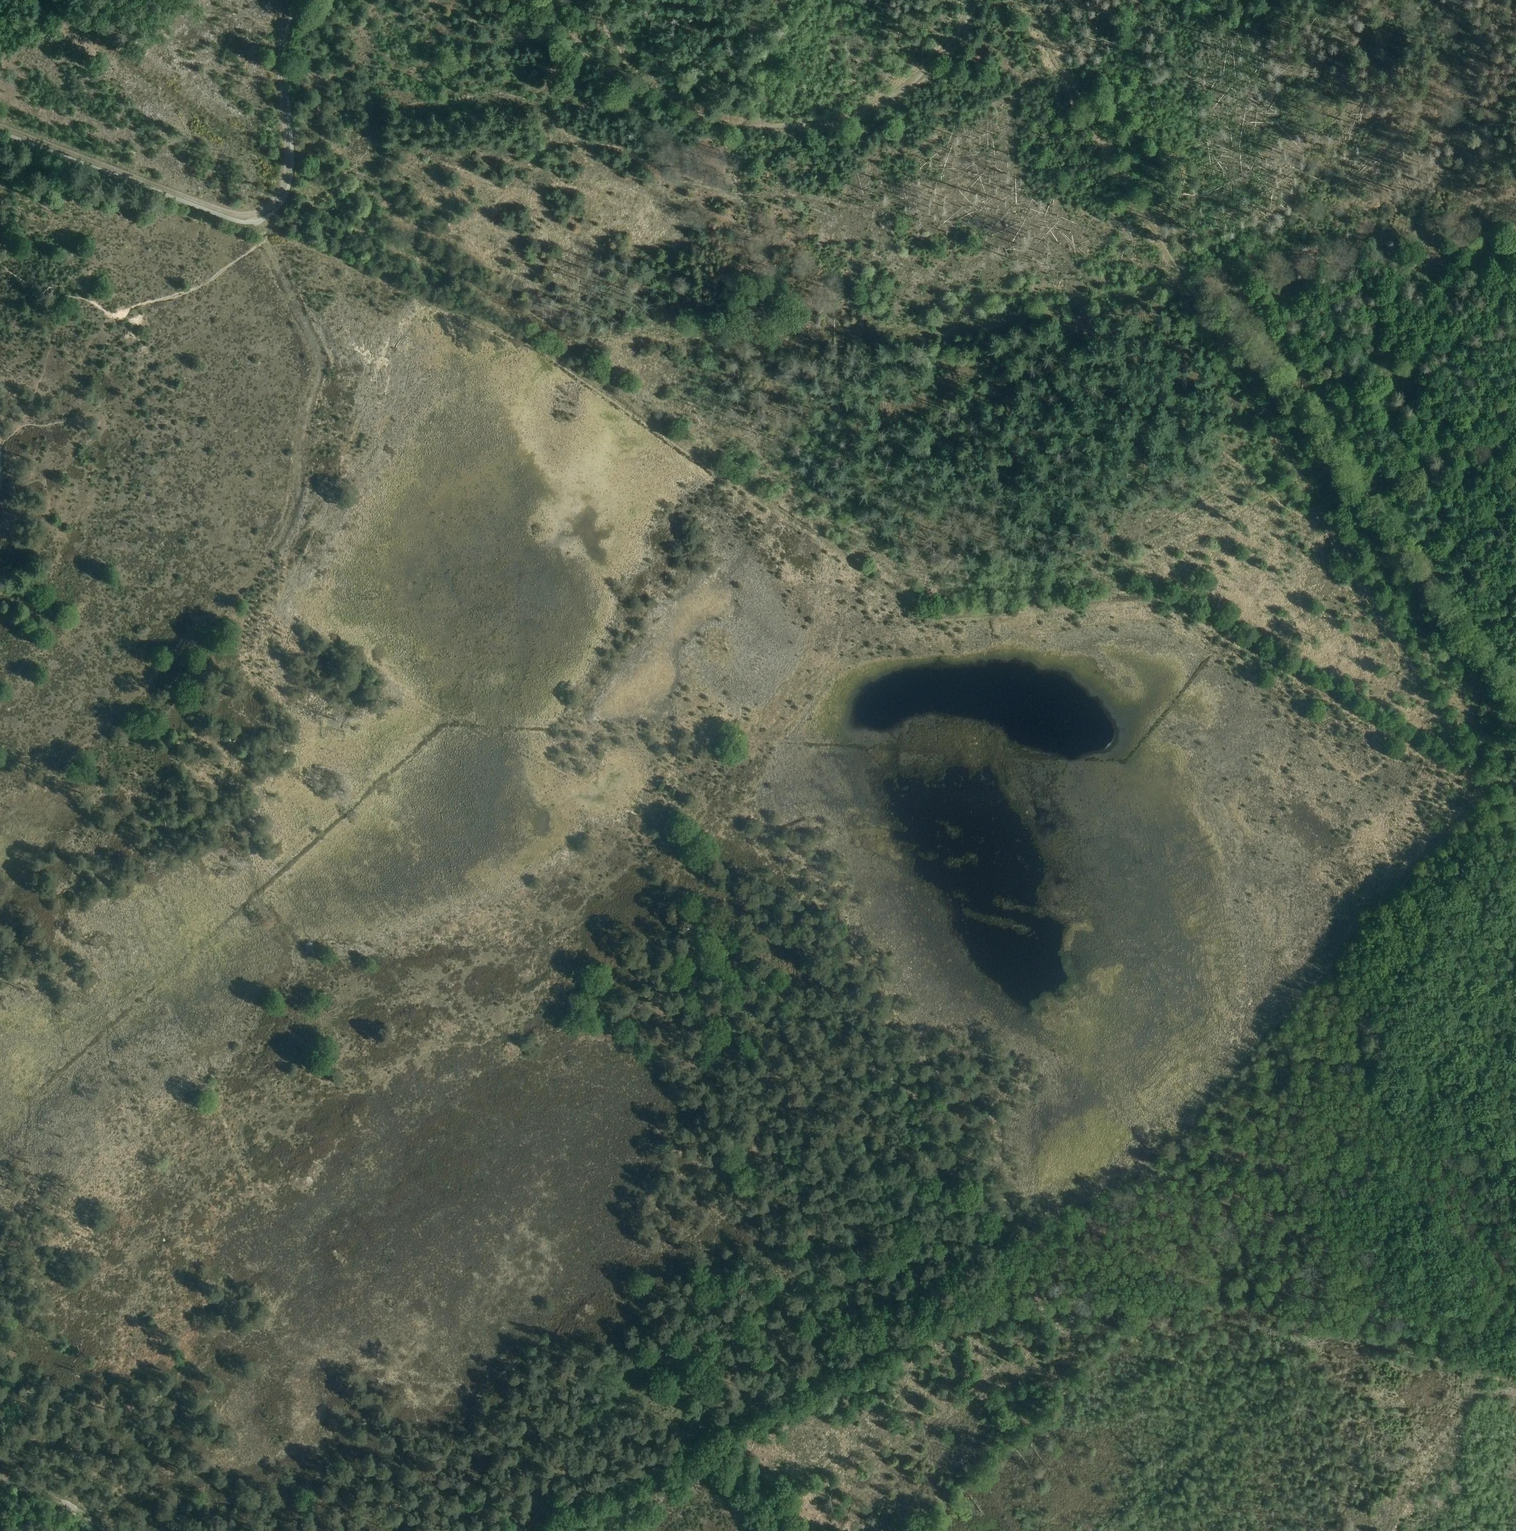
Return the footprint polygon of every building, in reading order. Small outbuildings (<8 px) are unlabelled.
[(113,342),(119,352),(132,345),(124,331),(119,334),(121,337),(113,342)] [(106,387),(109,392),(117,388),(114,383),(106,387)]
